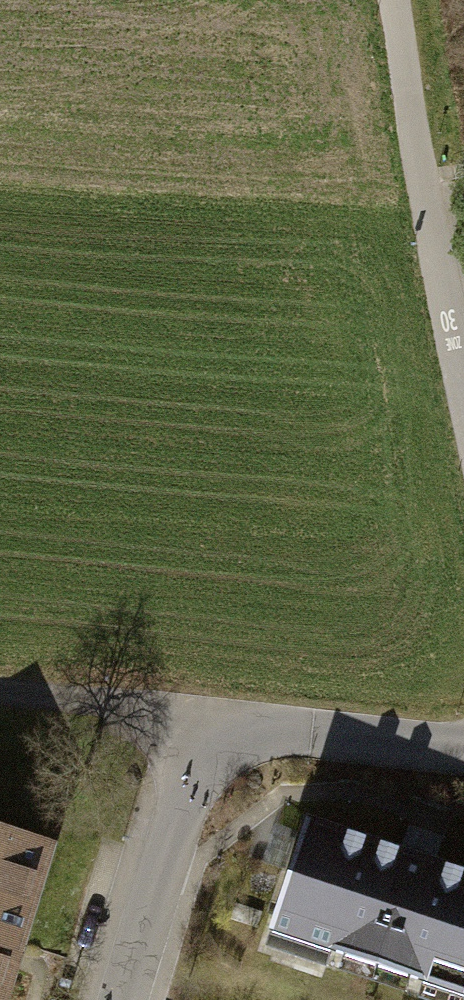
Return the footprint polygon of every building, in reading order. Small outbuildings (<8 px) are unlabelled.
[(302,815),(260,940),(442,999),(461,999),(463,990),(463,869),(302,815)] [(55,834),(0,817),(0,999),(4,999),(55,834)]
